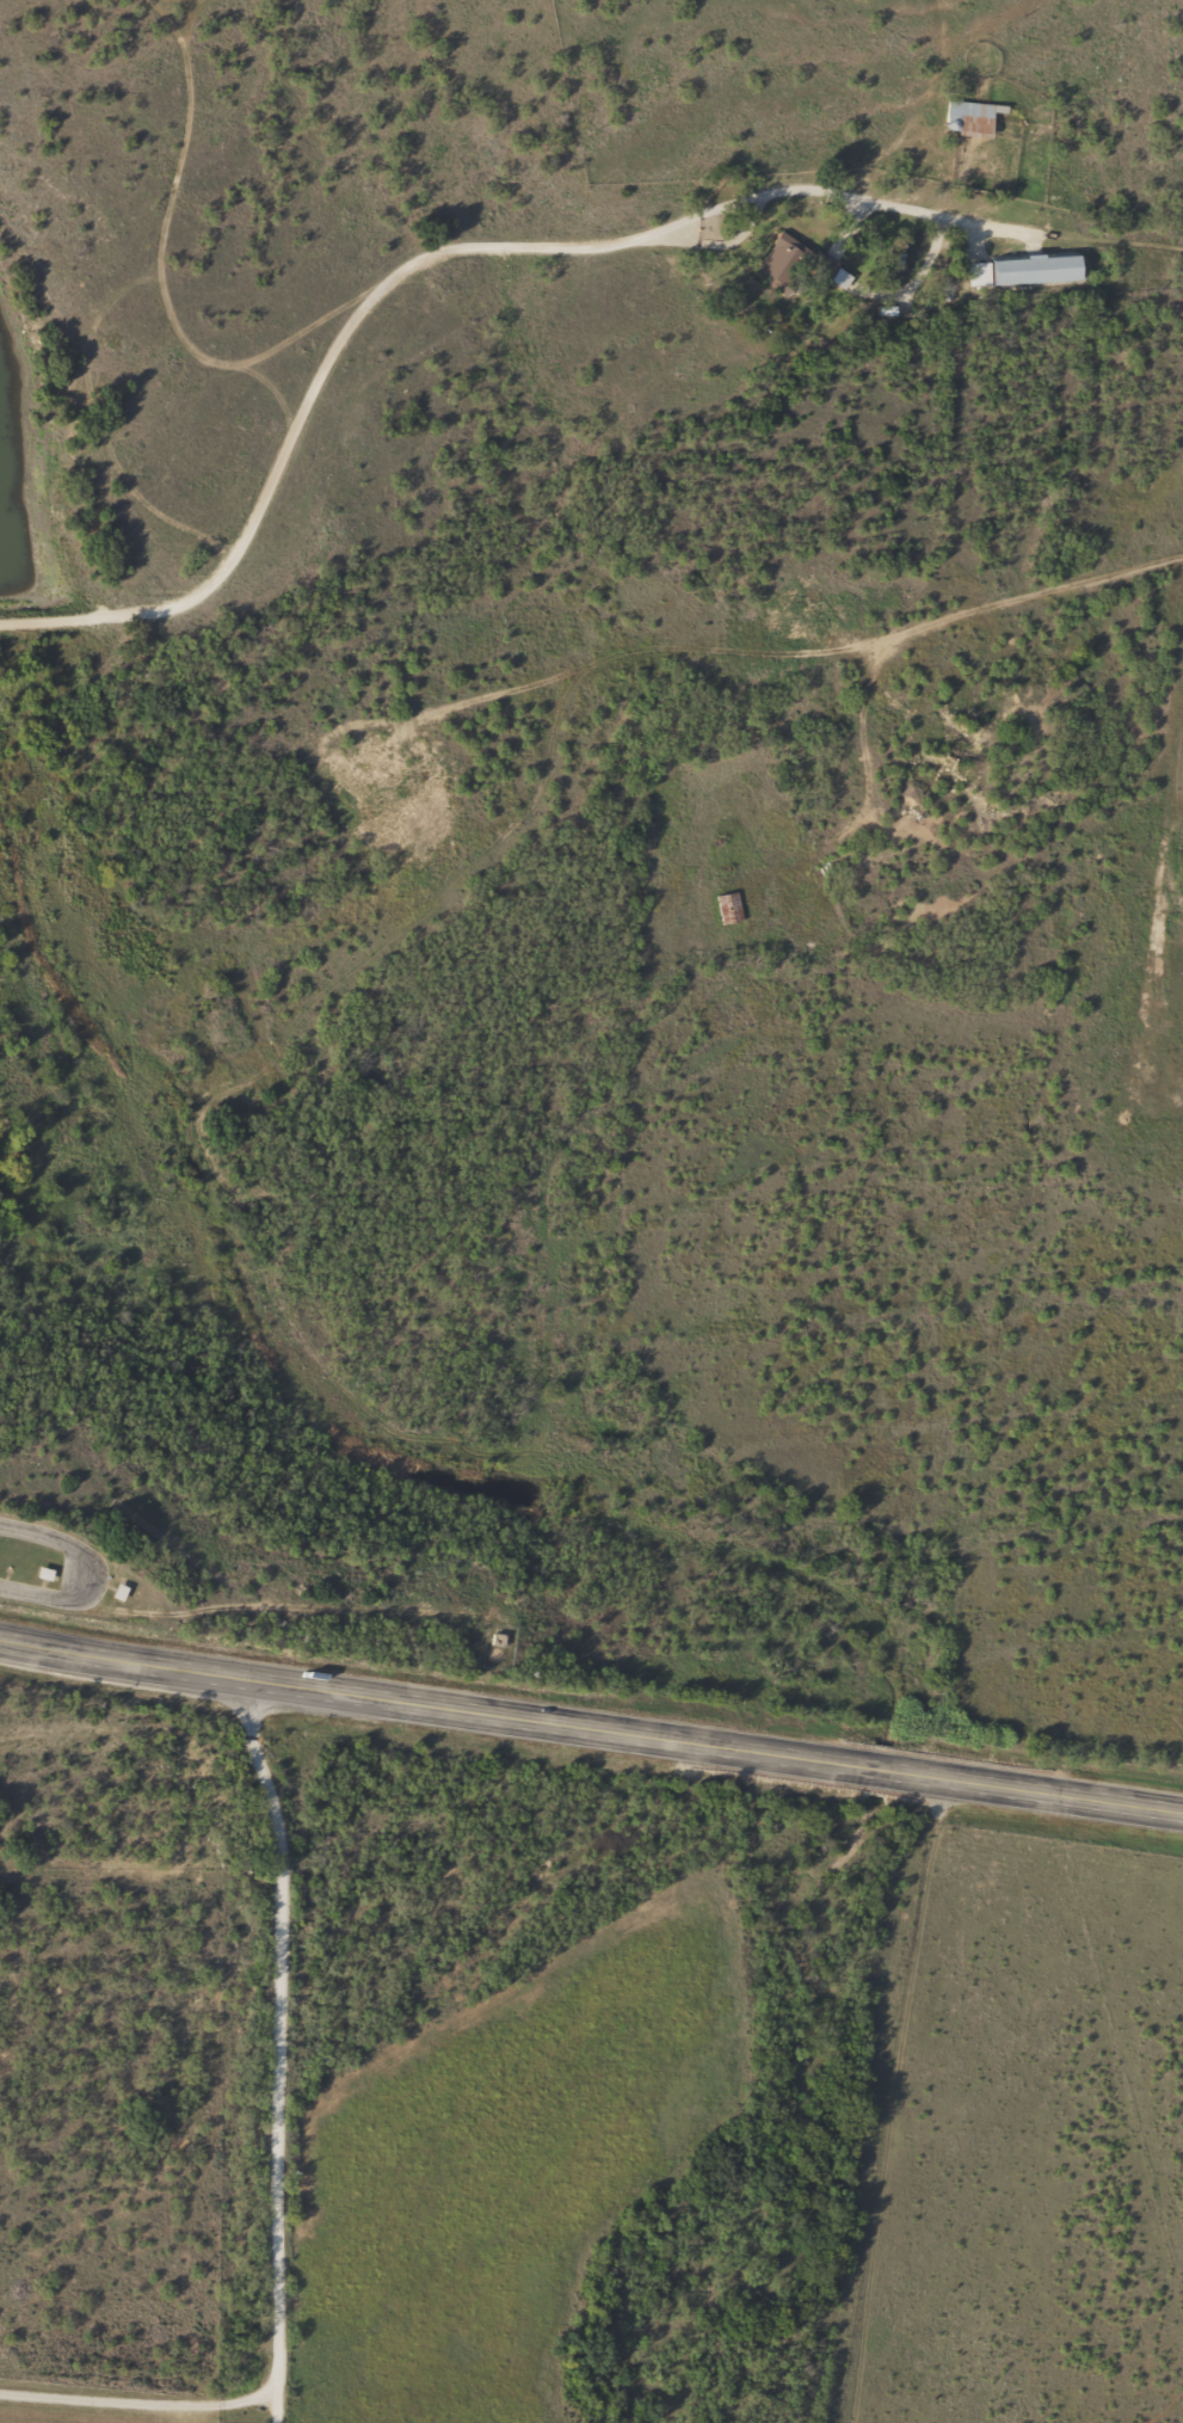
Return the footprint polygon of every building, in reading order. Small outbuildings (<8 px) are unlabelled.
[(988,137),(991,103),(945,100),(943,134),(988,137)] [(758,270),(784,283),(793,267),(842,292),(852,272),(777,234),(758,270)] [(1075,282),(1075,256),(988,259),(989,284),(1075,282)]
